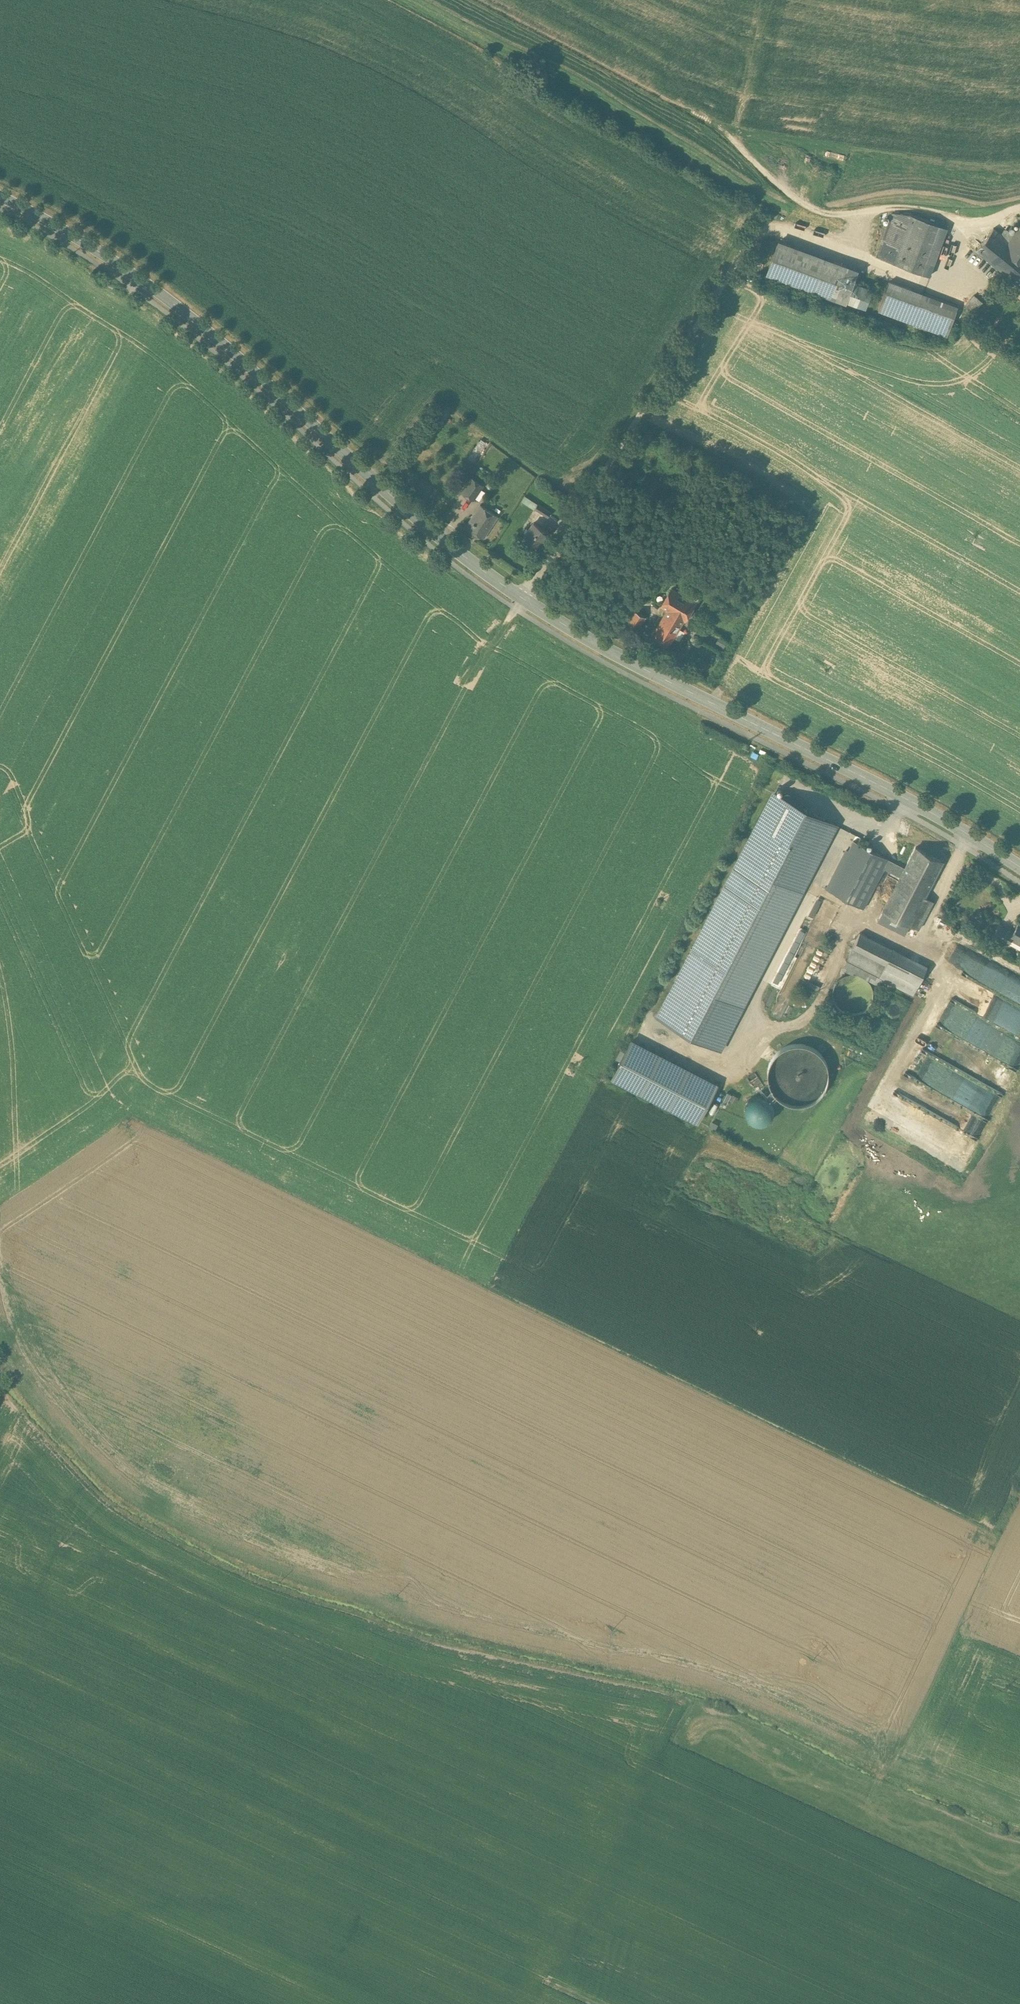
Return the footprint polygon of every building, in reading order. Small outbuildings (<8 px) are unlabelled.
[(912,213),(893,212),(876,255),(893,261),(912,213)] [(935,222),(912,213),(893,261),(929,275),(948,227),(945,226),(935,222)] [(1018,225),(1018,226),(1014,233),(1014,232),(1013,233),(1014,233),(1010,240),(1019,249),(1019,222),(1018,225)] [(1006,238),(1007,237),(1006,237),(1000,233),(1001,233),(1000,232),(994,228),(995,228),(994,227),(993,228),(976,248),(975,249),(1001,269),(1006,273),(1006,274),(1012,278),(1012,279),(1019,285),(1019,249),(1010,240),(1006,238)] [(857,270),(778,241),(767,273),(845,302),(857,270)] [(956,307),(889,282),(878,311),(946,335),(956,307)] [(857,283),(854,291),(871,296),(873,288),(857,283)] [(974,295),(965,305),(969,307),(977,297),(974,295)] [(977,297),(969,307),(975,311),(982,302),(977,297)] [(483,484),(472,477),(462,492),(473,499),(483,484)] [(551,511),(538,503),(535,508),(548,516),(551,511)] [(499,516),(481,504),(467,525),(484,537),(499,516)] [(549,531),(534,521),(523,538),(538,548),(549,531)] [(667,609),(664,615),(651,636),(669,646),(685,619),(695,603),(671,589),(662,605),(667,609)] [(646,617),(634,609),(627,621),(639,629),(646,617)] [(775,793),(747,847),(660,1016),(720,1047),(829,837),(836,824),(804,807),(801,799),(787,792),(779,795),(775,793)] [(890,858),(854,840),(828,890),(864,909),(885,868),(890,859),(890,858)] [(944,862),(917,848),(907,868),(903,874),(930,888),(944,862)] [(890,858),(890,859),(885,868),(902,877),(903,874),(907,868),(890,858)] [(930,888),(903,874),(902,877),(879,921),(906,935),(911,925),(918,912),(930,888)] [(926,916),(918,912),(911,925),(919,930),(926,916)] [(1013,932),(1010,937),(1011,938),(1019,943),(1019,920),(1013,932)] [(947,932),(950,926),(941,921),(938,926),(947,932)] [(1013,932),(999,924),(993,935),(1008,943),(1011,938),(1010,937),(1013,932)] [(798,926),(772,984),(782,989),(808,930),(798,926)] [(893,949),(860,933),(853,948),(886,965),(893,949)] [(768,968),(776,971),(792,938),(784,934),(768,968)] [(886,965),(853,948),(846,960),(879,977),(886,965)] [(900,952),(893,949),(886,965),(892,968),(900,952)] [(927,966),(900,952),(892,968),(920,982),(927,966)] [(892,968),(886,965),(879,977),(913,994),(920,982),(892,968)] [(872,1001),(873,994),(872,986),(867,979),(861,975),(853,973),(845,975),(838,980),(834,986),(833,994),(834,1002),(839,1008),(845,1013),(853,1014),(861,1012),(868,1008),(872,1001)] [(961,976),(951,1001),(990,1017),(995,1006),(998,1007),(1003,993),(961,976)] [(846,1055),(850,1045),(829,1036),(825,1046),(846,1055)] [(702,1120),(721,1079),(632,1038),(625,1053),(624,1052),(612,1079),(702,1120)] [(823,1044),(781,1047),(781,1057),(771,1057),(773,1084),(786,1083),(788,1103),(812,1102),(811,1092),(826,1091),(823,1044)] [(919,1080),(987,1114),(999,1090),(931,1056),(919,1080)] [(756,1073),(749,1076),(753,1087),(761,1083),(756,1073)] [(724,1099),(736,1103),(739,1095),(727,1091),(724,1099)] [(759,1093),(744,1108),(762,1127),(777,1112),(759,1093)] [(944,1125),(937,1140),(965,1153),(972,1138),(944,1125)]
